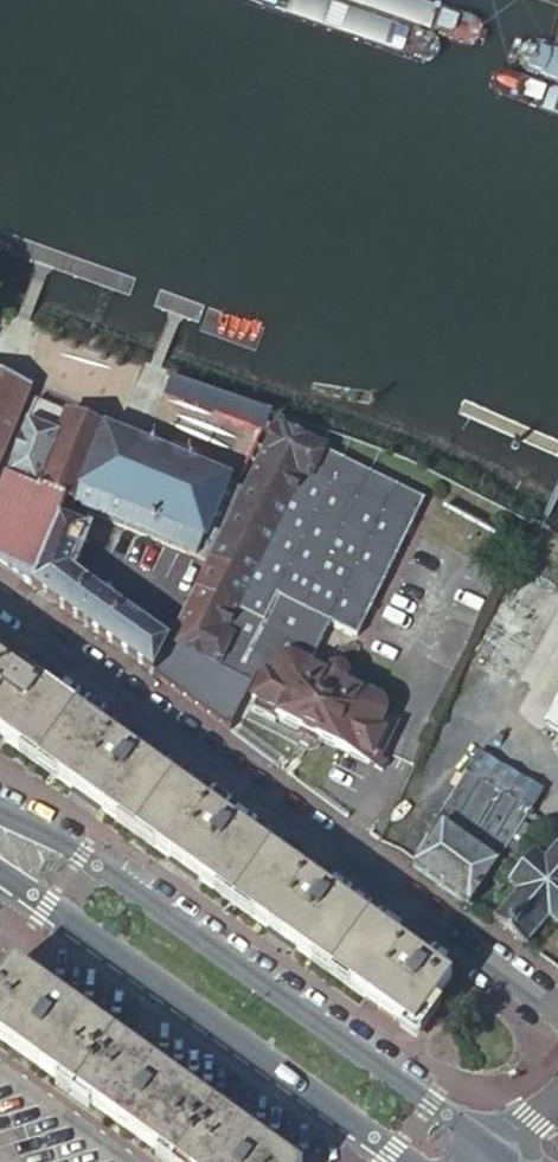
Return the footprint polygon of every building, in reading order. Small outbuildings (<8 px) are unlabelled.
[(0,377),(0,457),(25,398),(29,388),(0,377)] [(242,488),(231,484),(231,482),(34,401),(0,488),(0,566),(30,586),(65,500),(81,506),(80,510),(142,537),(206,563),(242,488)] [(312,634),(321,639),(330,621),(356,635),(362,624),(422,502),(273,426),(242,488),(206,563),(196,582),(183,609),(190,613),(234,634),(312,634)] [(176,624),(183,609),(196,582),(134,556),(83,535),(84,531),(73,527),(80,510),(81,506),(65,500),(30,586),(151,673),(168,640),(110,599),(114,594),(114,593),(114,592),(112,589),(107,586),(106,586),(104,587),(100,592),(69,569),(74,557),(161,593),(152,613),(176,624)] [(134,556),(196,582),(206,563),(142,537),(134,556)] [(220,661),(234,634),(190,613),(183,609),(176,624),(168,640),(151,673),(195,705),(218,660),(220,661)] [(308,665),(321,639),(312,634),(234,634),(220,661),(218,660),(195,705),(263,756),(281,721),(253,707),(258,699),(254,697),(268,671),(276,675),(282,665),(285,661),(287,659),(291,659),(296,660),(308,665)] [(325,675),(308,665),(296,660),(291,659),(287,659),(285,661),(282,665),(276,675),(268,671),(254,697),(258,699),(253,707),(281,721),(283,718),(364,760),(380,729),(373,725),(379,713),(381,709),(381,707),(380,706),(378,702),(374,700),(371,698),(345,685),(346,682),(347,679),(347,676),(345,673),(343,671),(339,668),(335,667),(333,668),(329,670),(326,673),(325,675)] [(85,799),(137,835),(181,867),(284,941),(380,1010),(414,1034),(450,981),(352,911),(276,857),(136,757),(0,660),(0,738),(85,799)] [(543,723),(557,732),(557,699),(543,723)] [(415,859),(411,865),(467,905),(469,906),(526,815),(529,811),(464,772),(412,858),(415,859)] [(557,844),(543,860),(534,853),(506,885),(514,892),(492,919),(520,943),(525,947),(547,920),(556,928),(557,925),(557,845),(557,844)] [(242,1128),(153,1065),(52,993),(12,965),(0,982),(0,1042),(170,1161),(290,1161),(242,1128)]
